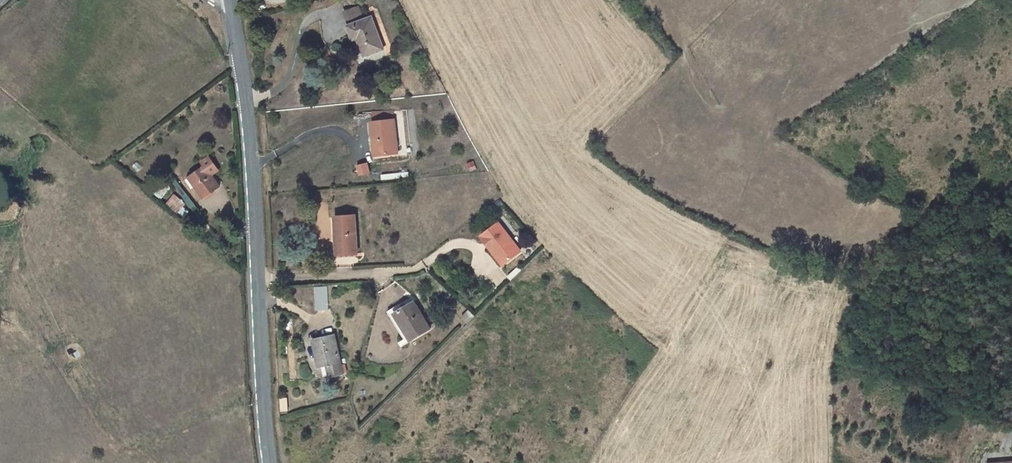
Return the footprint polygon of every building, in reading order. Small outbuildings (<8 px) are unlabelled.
[(364,18),(358,5),(344,9),(354,37),(358,36),(364,54),(386,46),(373,14),(364,18)] [(393,149),(390,118),(369,119),(370,136),(375,135),(376,151),(393,149)] [(200,199),(215,189),(206,176),(213,172),(205,159),(198,164),(201,168),(186,178),(180,181),(187,192),(193,188),(200,199)] [(370,163),(359,164),(360,174),(371,172),(370,163)] [(355,249),(352,213),(334,214),(336,251),(355,249)] [(520,249),(497,221),(479,235),(491,250),(493,248),(504,262),(520,249)] [(504,262),(493,248),(491,250),(489,252),(500,265),(504,262)] [(330,309),(329,285),(316,286),(317,310),(330,309)] [(428,327),(410,296),(392,308),(410,338),(428,327)] [(348,297),(330,308),(335,315),(352,304),(348,297)] [(459,317),(465,323),(474,315),(466,308),(459,317)] [(338,334),(317,336),(318,348),(321,348),(323,365),(331,364),(332,374),(346,373),(345,364),(341,365),(338,334)] [(1010,427),(1002,450),(1011,453),(1011,450),(1011,428),(1010,427)]
